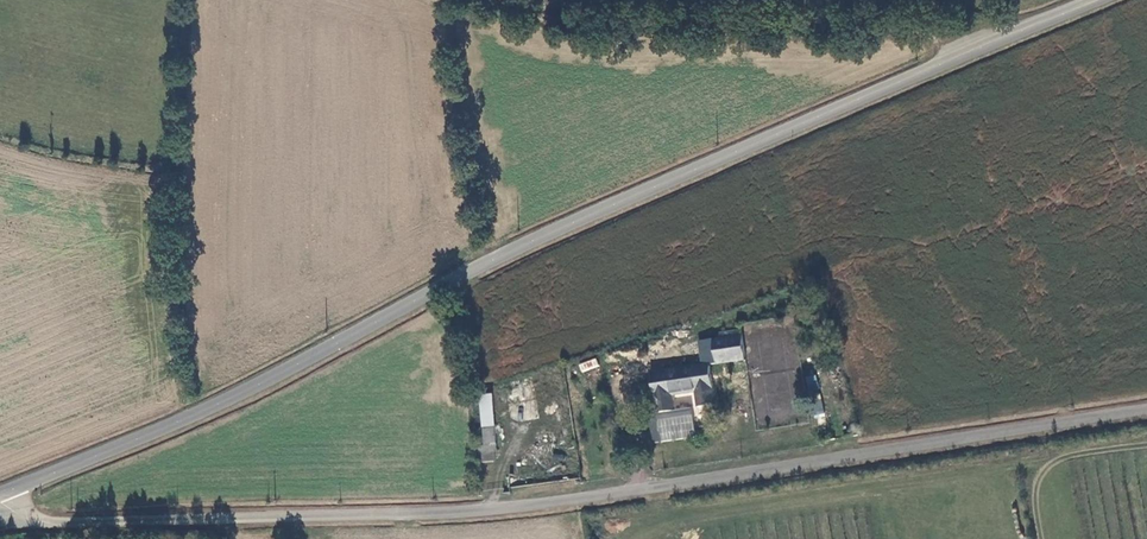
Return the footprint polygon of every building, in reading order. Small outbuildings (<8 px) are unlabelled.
[(722,364),(753,360),(751,337),(728,340),(719,341),(722,364)] [(722,364),(719,341),(719,339),(704,341),(707,365),(715,364),(715,365),(722,364)] [(596,357),(578,364),(581,373),(599,367),(596,357)] [(707,365),(655,374),(661,409),(657,410),(657,414),(662,414),(662,416),(679,413),(676,397),(701,393),(704,409),(722,406),(715,365),(715,364),(707,365)] [(823,394),(822,380),(814,380),(816,395),(823,394)] [(486,408),(487,433),(503,433),(503,415),(502,408),(486,408)] [(503,433),(487,433),(487,446),(484,446),(484,463),(498,462),(503,451),(503,433)]
